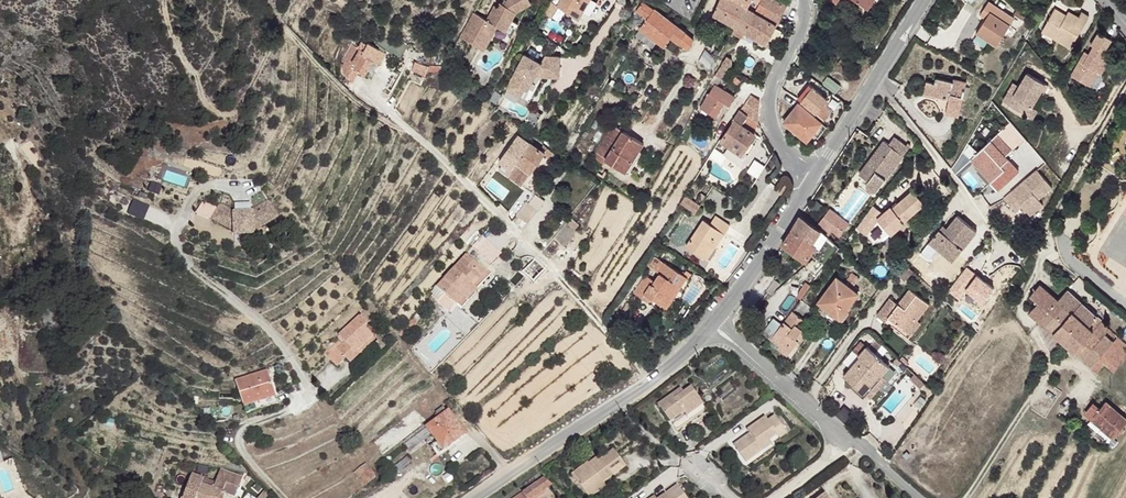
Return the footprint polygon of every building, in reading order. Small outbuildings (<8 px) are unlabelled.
[(461,41),(485,54),(494,38),(510,46),(520,26),(513,23),(517,15),(533,5),(529,0),(509,0),(505,9),(500,6),(497,11),(494,9),(487,23),(474,17),(461,41)] [(554,3),(559,6),(581,19),(585,13),(593,0),(556,0),(554,3)] [(602,0),(593,0),(585,13),(591,17),(602,0)] [(712,15),(736,27),(745,9),(756,14),(762,0),(719,0),(712,15)] [(756,14),(765,19),(778,25),(787,7),(775,0),(762,0),(756,14)] [(553,17),(559,6),(554,3),(551,1),(543,13),(547,16),(553,17)] [(646,17),(641,25),(666,41),(670,35),(687,46),(694,37),(640,2),(635,10),(646,17)] [(1057,7),(1044,30),(1073,46),(1091,15),(1084,11),(1081,16),(1077,24),(1067,19),(1070,14),(1057,7)] [(745,9),(736,27),(756,37),(765,19),(756,14),(745,9)] [(994,9),(976,36),(996,50),(1010,29),(1002,25),(1007,18),(994,9)] [(1070,14),(1067,19),(1077,24),(1081,16),(1071,11),(1070,14)] [(1007,18),(1002,25),(1010,29),(1014,22),(1007,18)] [(765,19),(756,37),(769,44),(778,25),(765,19)] [(663,45),(666,41),(641,25),(639,28),(663,45)] [(1109,38),(1102,50),(1106,52),(1115,58),(1122,46),(1109,38)] [(396,47),(392,56),(403,61),(410,48),(396,47)] [(351,85),(359,92),(366,80),(359,77),(370,52),(366,50),(363,55),(357,53),(347,75),(351,85)] [(370,52),(359,77),(366,80),(371,82),(378,67),(381,68),(385,70),(391,58),(371,50),(370,52)] [(1091,67),(1082,81),(1100,92),(1108,80),(1112,82),(1124,63),(1115,58),(1106,52),(1101,60),(1096,69),(1091,67)] [(543,66),(527,57),(513,85),(527,92),(530,94),(539,76),(541,79),(560,79),(560,58),(547,58),(543,66)] [(727,58),(719,71),(726,76),(730,71),(732,67),(731,60),(727,58)] [(1097,58),(1091,67),(1096,69),(1101,60),(1097,58)] [(413,71),(426,75),(430,66),(416,62),(413,71)] [(430,66),(426,75),(441,80),(444,70),(430,66)] [(378,67),(371,82),(375,84),(381,68),(378,67)] [(719,71),(715,76),(722,81),(726,76),(719,71)] [(1009,93),(1004,101),(1027,115),(1032,108),(1040,93),(1043,95),(1049,86),(1029,74),(1015,96),(1009,93)] [(926,85),(923,98),(933,100),(934,94),(949,99),(948,103),(945,117),(959,121),(963,101),(967,102),(970,91),(966,90),(966,85),(953,82),(952,84),(936,80),(934,86),(926,85)] [(513,85),(509,92),(523,99),(527,92),(513,85)] [(714,86),(699,108),(713,117),(723,103),(729,107),(734,98),(714,86)] [(810,86),(801,101),(825,119),(833,108),(825,101),(827,98),(810,86)] [(749,97),(740,111),(758,124),(758,103),(749,97)] [(798,104),(784,123),(807,141),(813,134),(818,137),(827,126),(798,104)] [(1032,108),(1027,115),(1033,119),(1037,112),(1032,108)] [(619,111),(615,117),(620,120),(624,113),(619,111)] [(740,111),(720,141),(727,146),(741,155),(744,153),(750,143),(755,135),(742,126),(744,123),(754,129),(758,124),(740,111)] [(612,122),(603,136),(614,142),(622,129),(612,122)] [(605,158),(613,163),(631,135),(622,129),(614,142),(605,158)] [(631,135),(613,163),(621,168),(628,158),(631,160),(638,149),(643,141),(631,135)] [(603,136),(593,154),(603,160),(605,158),(614,142),(603,136)] [(885,142),(860,175),(870,182),(869,183),(868,186),(870,189),(873,191),(876,191),(879,190),(910,149),(896,137),(890,145),(885,142)] [(521,138),(500,170),(522,185),(531,172),(545,154),(521,138)] [(995,138),(969,160),(977,170),(981,167),(992,181),(1003,172),(1000,168),(1003,164),(1006,163),(1004,160),(1010,155),(995,138)] [(750,143),(744,153),(746,154),(747,156),(754,146),(750,143)] [(727,146),(726,149),(743,159),(746,154),(744,153),(741,155),(727,146)] [(559,157),(548,149),(545,154),(556,162),(559,157)] [(628,158),(621,168),(629,173),(642,151),(638,149),(631,160),(628,158)] [(726,149),(723,154),(739,165),(743,159),(726,149)] [(981,167),(977,170),(989,184),(992,181),(981,167)] [(1033,172),(999,200),(1009,212),(1016,207),(1021,213),(1034,202),(1048,191),(1033,172)] [(895,204),(882,215),(891,228),(904,217),(907,219),(928,202),(918,188),(897,206),(895,204)] [(133,199),(128,213),(143,219),(148,204),(133,199)] [(527,202),(517,215),(529,223),(539,210),(527,202)] [(1034,202),(1021,213),(1025,218),(1038,208),(1034,202)] [(216,211),(209,226),(231,237),(231,241),(251,240),(250,236),(274,221),(263,206),(248,216),(229,217),(216,211)] [(832,212),(826,220),(842,232),(848,224),(838,217),(832,212)] [(706,218),(689,244),(704,254),(712,244),(717,247),(734,223),(719,213),(713,222),(706,218)] [(803,216),(783,245),(802,258),(804,260),(814,247),(816,244),(812,241),(820,228),(803,216)] [(940,230),(927,247),(935,252),(937,248),(952,258),(961,247),(965,250),(980,231),(958,216),(949,228),(945,233),(941,231),(940,230)] [(564,242),(578,223),(569,217),(556,235),(564,242)] [(904,217),(891,228),(895,233),(908,222),(907,219),(904,217)] [(820,228),(812,241),(816,244),(814,247),(823,253),(832,241),(820,228)] [(490,236),(479,247),(492,258),(502,248),(490,236)] [(832,241),(823,253),(831,259),(840,248),(832,241)] [(712,244),(704,254),(710,257),(717,247),(712,244)] [(961,247),(952,258),(957,262),(965,250),(961,247)] [(472,254),(441,285),(459,303),(467,295),(465,293),(480,277),(483,280),(491,272),(472,254)] [(536,261),(523,273),(528,278),(532,282),(545,270),(536,261)] [(641,284),(631,298),(640,304),(643,300),(652,305),(655,300),(666,308),(678,291),(681,293),(688,283),(663,268),(657,277),(658,277),(650,289),(641,284)] [(467,295),(459,303),(465,308),(480,293),(478,291),(486,282),(483,280),(480,277),(465,293),(467,295)] [(837,277),(818,303),(829,310),(842,320),(859,295),(837,277)] [(808,278),(798,292),(803,295),(813,282),(808,278)] [(1039,301),(1030,312),(1063,342),(1080,320),(1093,331),(1102,323),(1101,321),(1102,321),(1069,289),(1059,299),(1040,284),(1031,294),(1039,301)] [(892,297),(877,315),(886,322),(891,317),(906,329),(916,316),(919,318),(931,303),(912,289),(900,303),(892,297)] [(818,303),(815,308),(825,316),(827,313),(829,310),(818,303)] [(797,307),(775,336),(784,343),(793,330),(801,337),(790,352),(793,355),(811,332),(806,328),(801,324),(807,316),(797,307)] [(622,309),(615,320),(623,325),(630,313),(622,309)] [(829,310),(827,313),(840,323),(842,320),(829,310)] [(825,316),(824,317),(837,327),(840,323),(827,313),(825,316)] [(363,314),(332,341),(339,348),(351,361),(359,354),(356,351),(374,334),(365,324),(369,320),(363,314)] [(776,315),(763,331),(769,336),(781,320),(776,315)] [(807,316),(801,324),(806,328),(812,320),(807,316)] [(919,318),(916,316),(906,329),(913,334),(923,321),(919,318)] [(1063,342),(1093,367),(1091,369),(1097,374),(1105,364),(1114,372),(1125,356),(1125,342),(1102,323),(1093,331),(1080,320),(1063,342)] [(784,343),(781,345),(790,352),(801,337),(793,330),(784,343)] [(330,339),(321,347),(329,356),(339,348),(332,341),(330,339)] [(862,355),(846,373),(859,386),(866,378),(870,382),(880,370),(883,373),(890,363),(868,344),(860,353),(862,355)] [(920,376),(910,367),(905,372),(915,382),(920,376)] [(269,368),(237,378),(247,411),(279,402),(269,368)] [(866,378),(859,386),(867,393),(883,373),(880,370),(870,382),(866,378)] [(1030,379),(1027,382),(1033,389),(1037,385),(1030,379)] [(683,386),(660,402),(677,428),(709,407),(694,387),(686,390),(683,386)] [(1107,402),(1100,410),(1105,414),(1111,406),(1107,402)] [(1086,414),(1115,439),(1125,426),(1125,417),(1111,406),(1105,414),(1100,410),(1094,405),(1086,414)] [(435,412),(438,416),(446,410),(442,406),(435,412)] [(417,408),(370,436),(379,451),(426,423),(417,408)] [(438,416),(425,426),(432,435),(443,450),(465,432),(447,410),(446,410),(438,416)] [(754,433),(738,443),(750,460),(776,442),(773,438),(780,434),(783,438),(790,433),(778,415),(772,419),(768,416),(751,428),(754,433)] [(425,426),(404,442),(411,451),(432,435),(425,426)] [(583,465),(571,473),(583,490),(595,482),(599,487),(622,470),(609,452),(593,463),(586,468),(583,465)] [(5,457),(9,465),(19,486),(9,491),(5,493),(6,496),(10,497),(41,497),(43,496),(29,486),(13,453),(5,457)] [(591,460),(583,465),(586,468),(593,463),(591,460)] [(366,462),(355,471),(357,475),(359,473),(368,484),(377,477),(366,462)] [(218,469),(211,488),(221,492),(224,483),(237,488),(241,477),(218,469)] [(182,497),(221,497),(223,493),(211,488),(200,483),(201,478),(191,475),(182,497)] [(515,497),(534,497),(554,484),(545,477),(515,497)] [(595,482),(583,490),(588,497),(601,489),(599,487),(595,482)] [(678,489),(665,497),(684,497),(678,489)]
